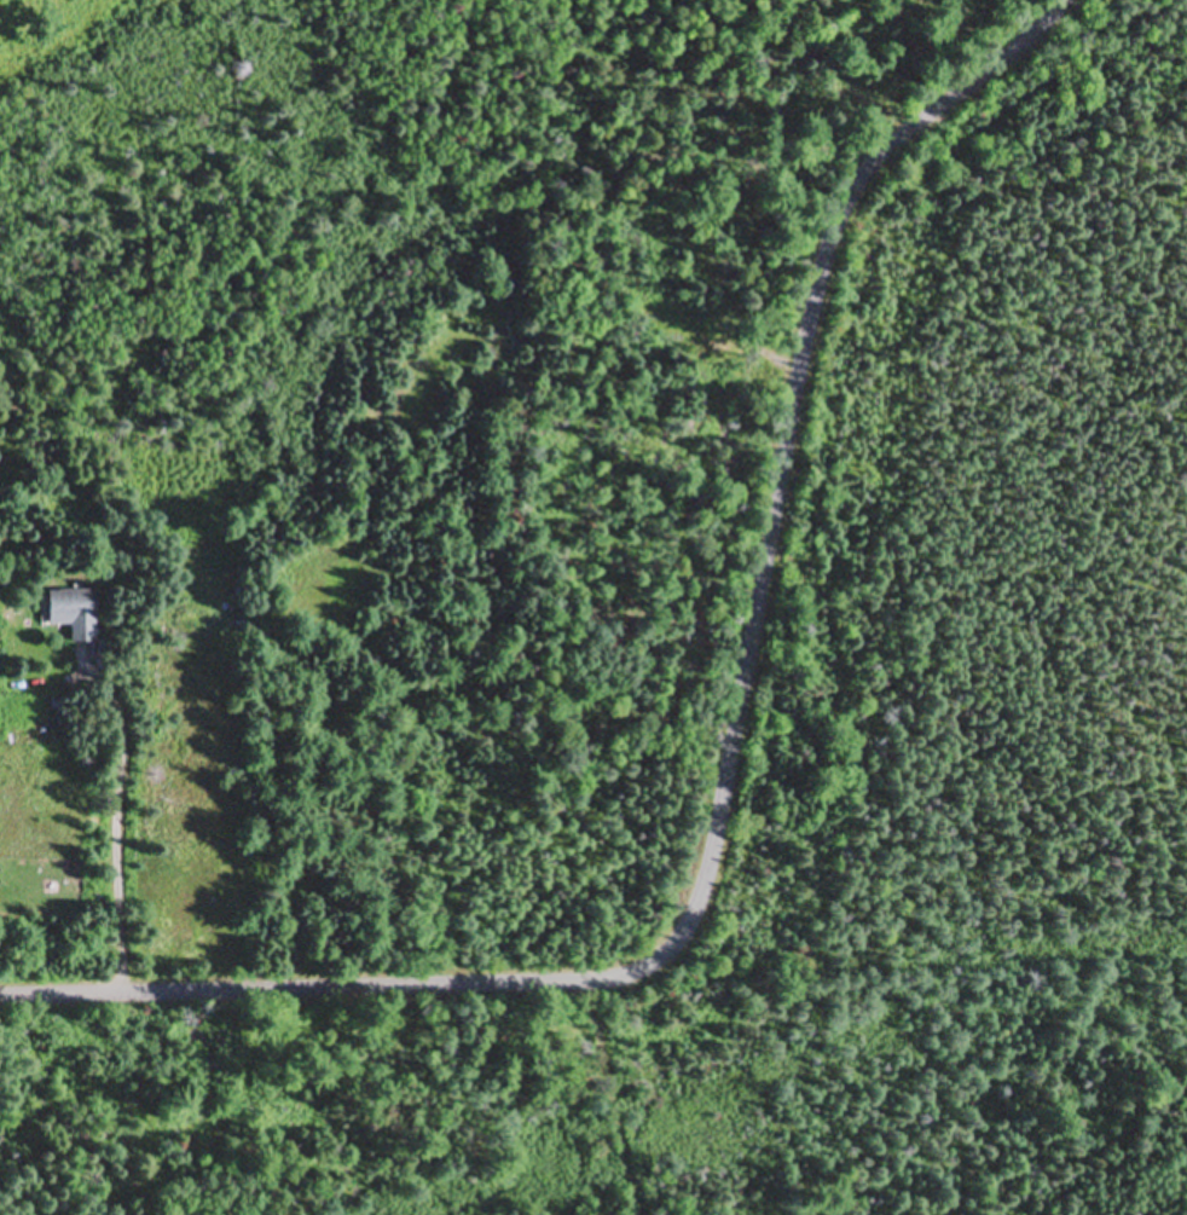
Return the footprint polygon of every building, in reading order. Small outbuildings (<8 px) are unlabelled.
[(50,625),(72,625),(72,642),(97,642),(97,591),(50,591),(50,625)]
